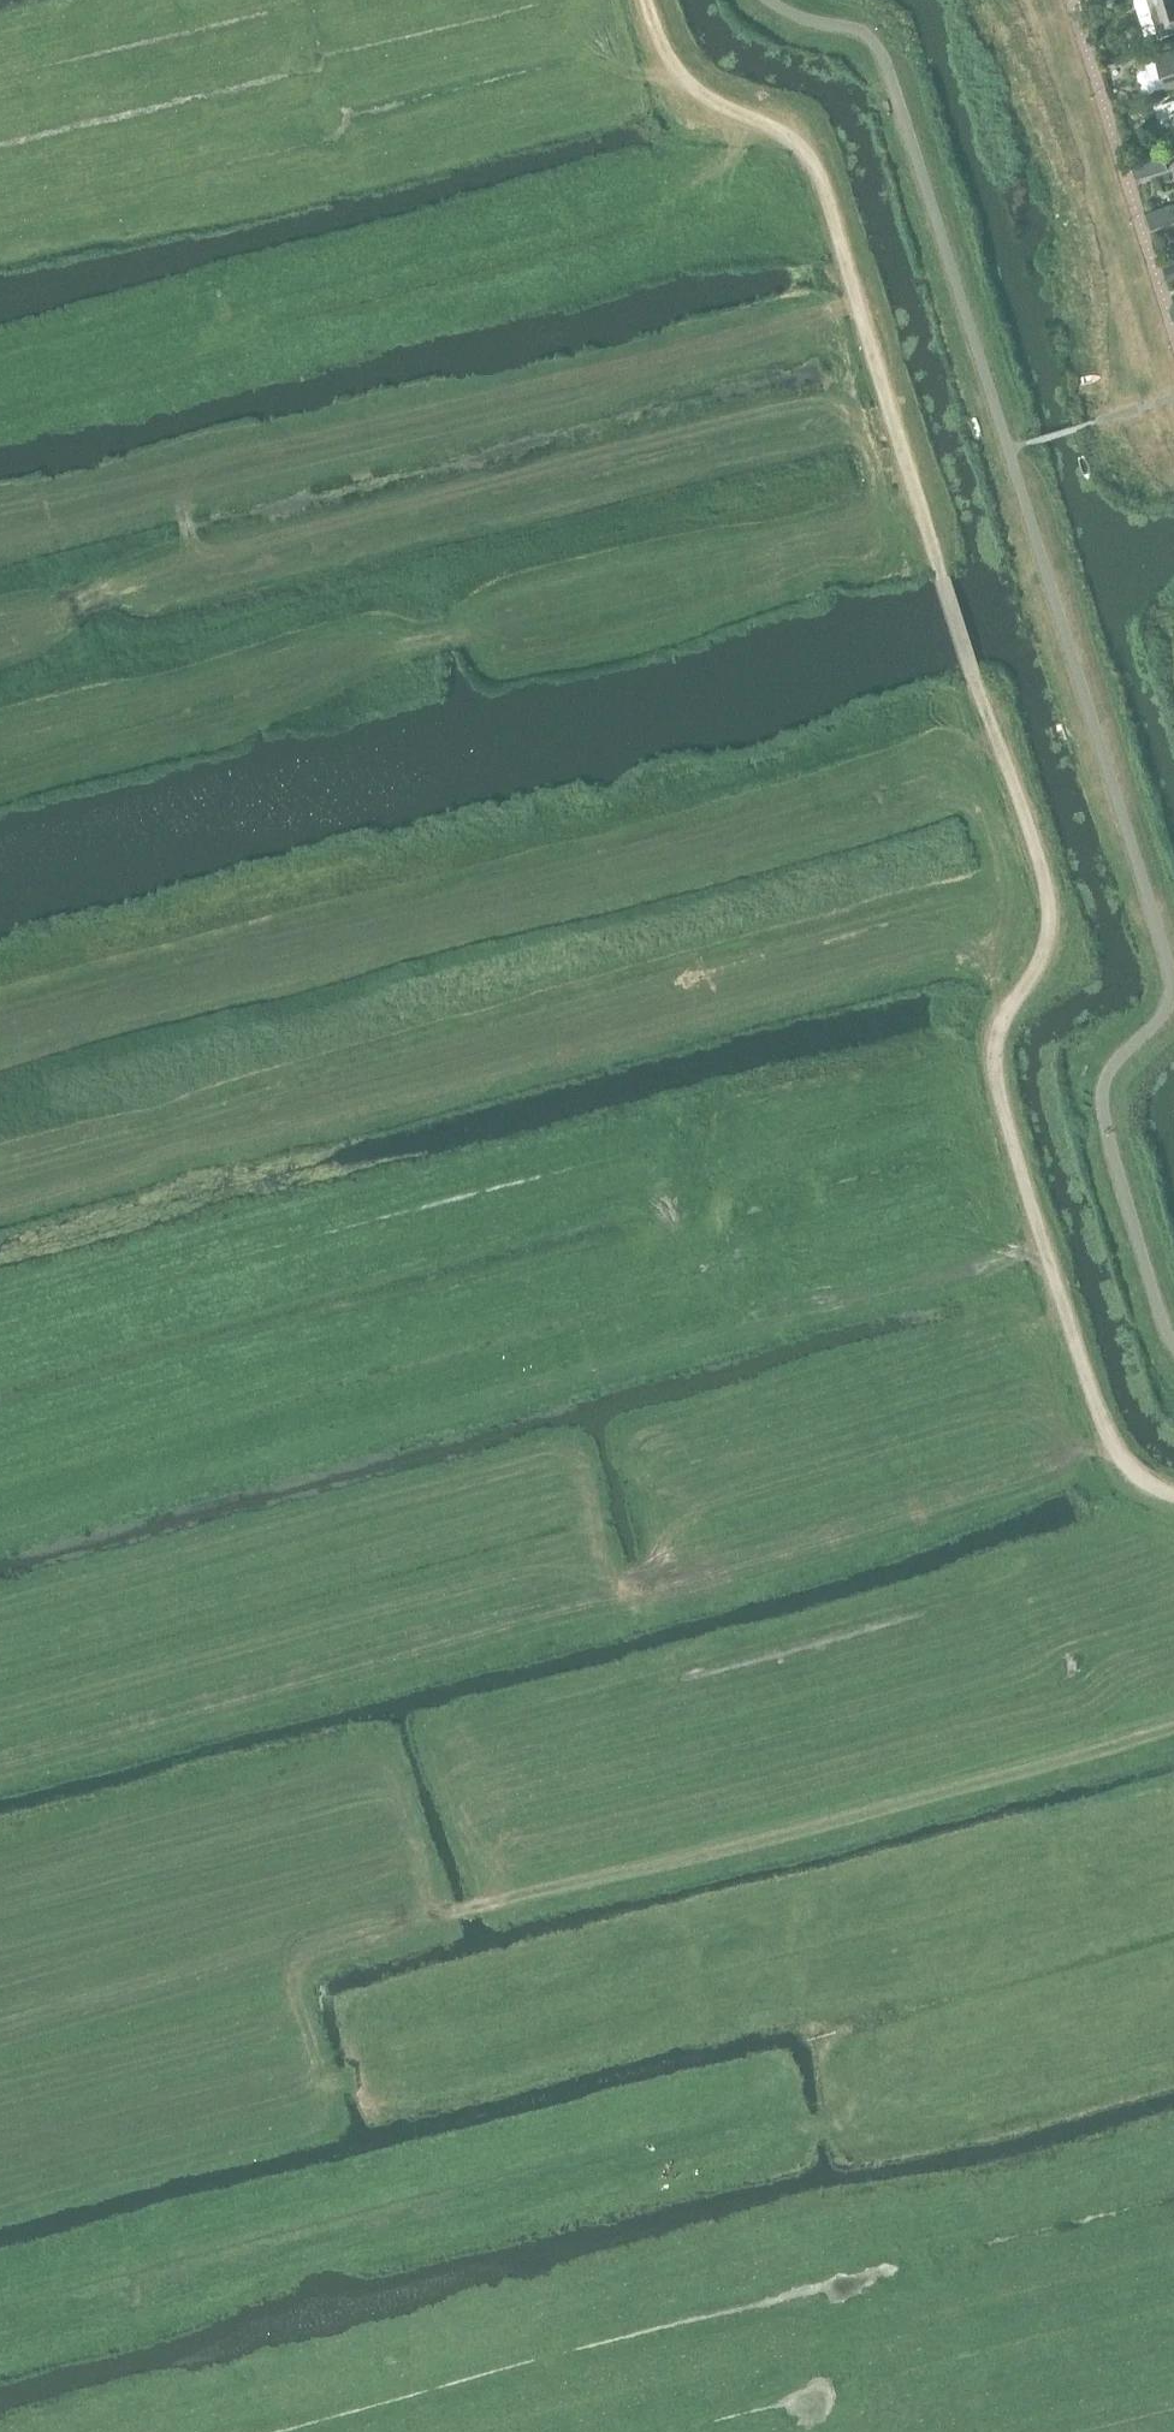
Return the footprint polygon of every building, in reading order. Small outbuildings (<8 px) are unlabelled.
[(1160,32),(1173,28),(1173,0),(1150,0),(1160,32)] [(1156,55),(1166,86),(1173,84),(1173,49),(1156,55)] [(1167,167),(1163,153),(1130,163),(1135,177),(1167,167)] [(1150,228),(1173,220),(1173,204),(1146,213),(1150,228)] [(1165,277),(1173,275),(1173,260),(1161,264),(1165,277)]
